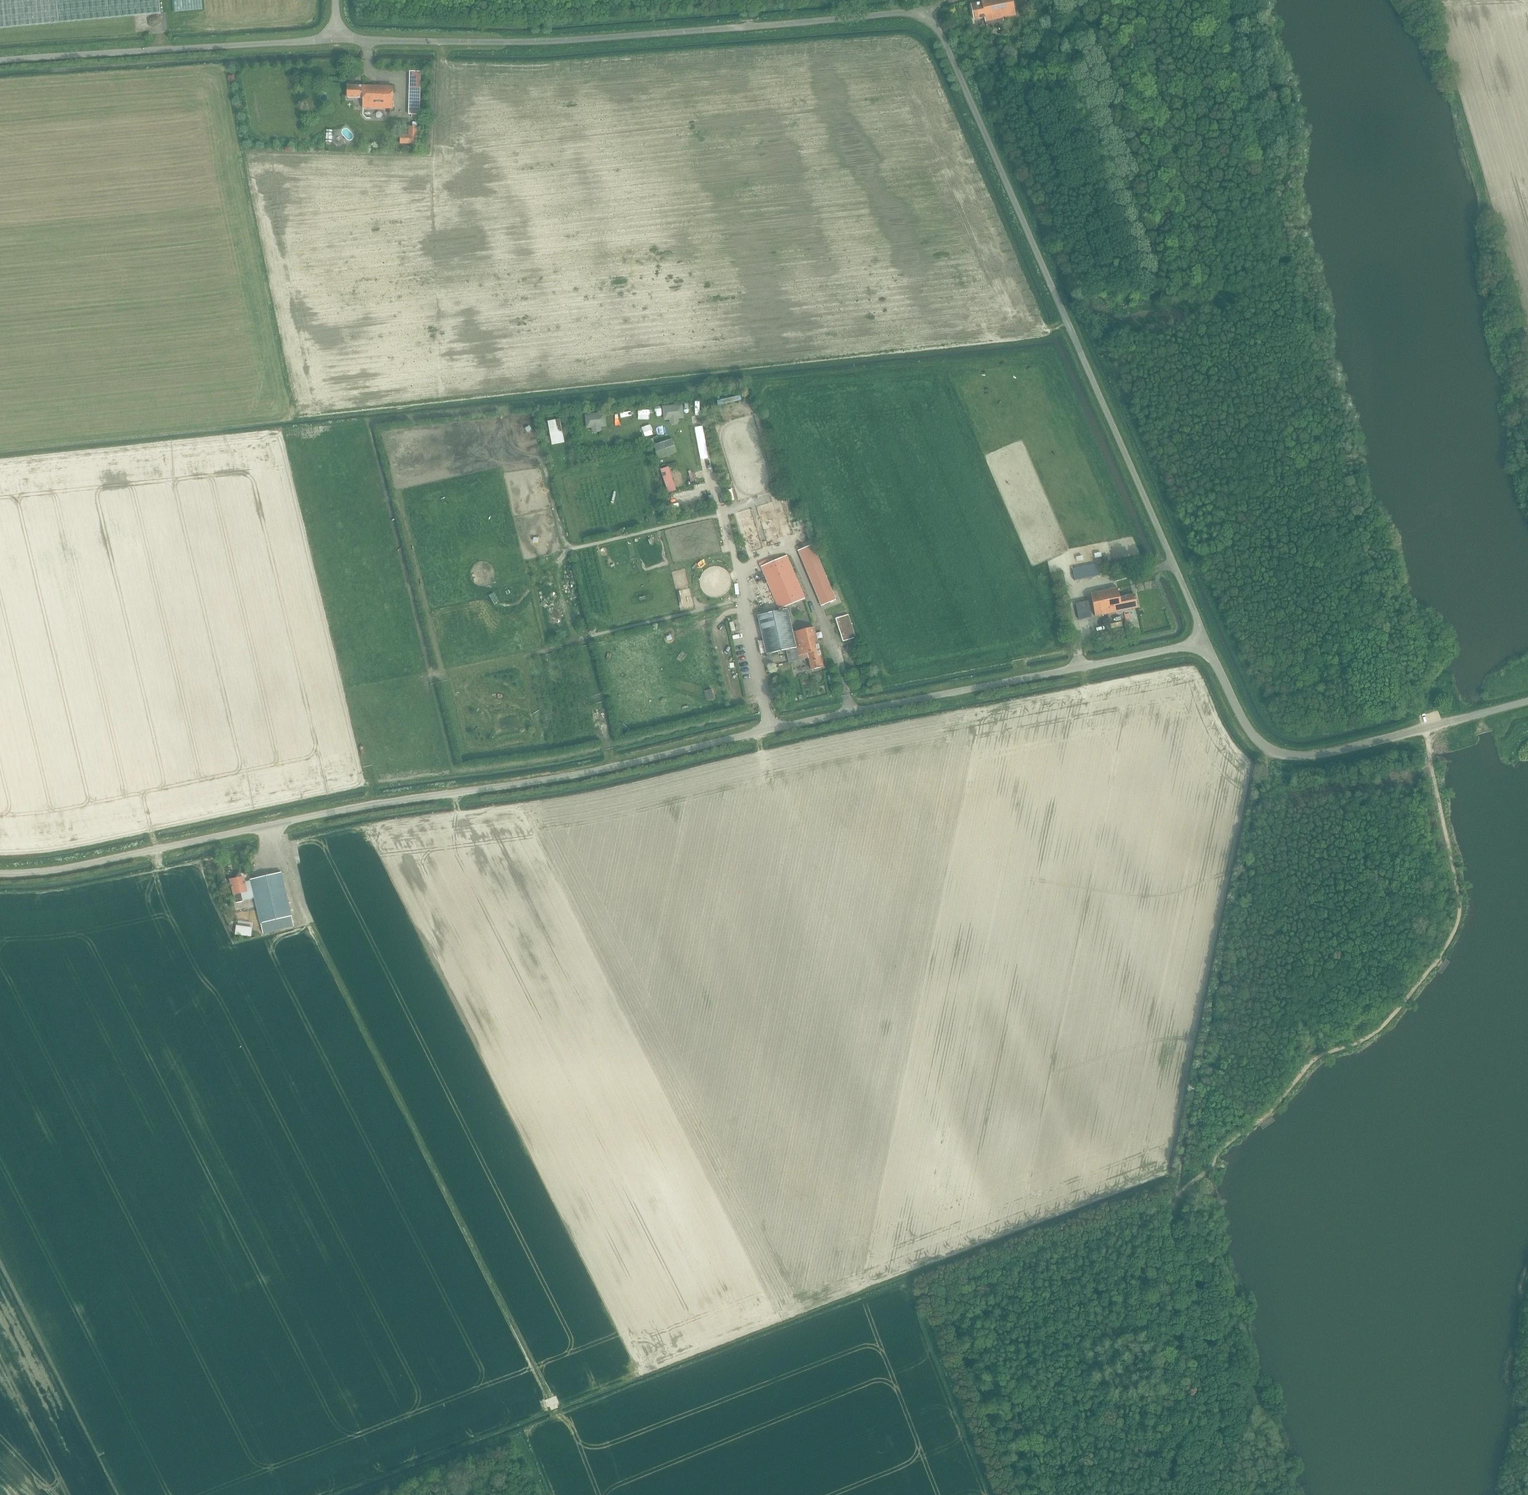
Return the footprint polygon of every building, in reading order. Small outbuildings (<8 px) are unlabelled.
[(160,13),(159,0),(0,0),(0,28),(160,13)] [(985,21),(1016,15),(1013,0),(981,0),(981,2),(971,4),(974,20),(985,18),(985,21)] [(363,108),(393,109),(393,87),(347,86),(347,98),(363,99),(363,108)] [(408,115),(419,115),(420,88),(409,88),(408,115)] [(669,409),(680,409),(680,398),(669,398),(669,409)] [(639,402),(639,412),(651,411),(651,402),(639,402)] [(600,417),(600,406),(588,406),(588,417),(600,417)] [(557,423),(557,411),(549,410),(548,423),(557,423)] [(608,442),(606,432),(598,434),(601,444),(608,442)] [(671,488),(673,497),(685,495),(683,486),(671,488)] [(812,544),(801,549),(824,605),(836,600),(812,544)] [(762,568),(780,609),(805,599),(788,557),(762,568)] [(1072,568),(1075,581),(1101,575),(1098,563),(1072,568)] [(674,592),(682,592),(682,580),(673,581),(674,592)] [(1120,597),(1118,588),(1091,594),(1095,616),(1123,610),(1122,609),(1137,605),(1135,594),(1120,597)] [(758,615),(767,654),(795,648),(786,609),(758,615)] [(1078,614),(1079,619),(1092,617),(1091,611),(1078,614)] [(837,620),(844,643),(856,639),(849,616),(837,620)] [(812,670),(823,667),(813,626),(791,632),(798,660),(809,657),(812,670)] [(665,648),(672,646),(668,633),(661,635),(665,648)] [(712,688),(704,691),(707,701),(715,698),(712,688)] [(292,916),(282,872),(251,879),(251,880),(245,882),(244,877),(231,880),(234,894),(241,892),(243,901),(255,898),(261,923),(263,933),(294,926),(292,916)]
